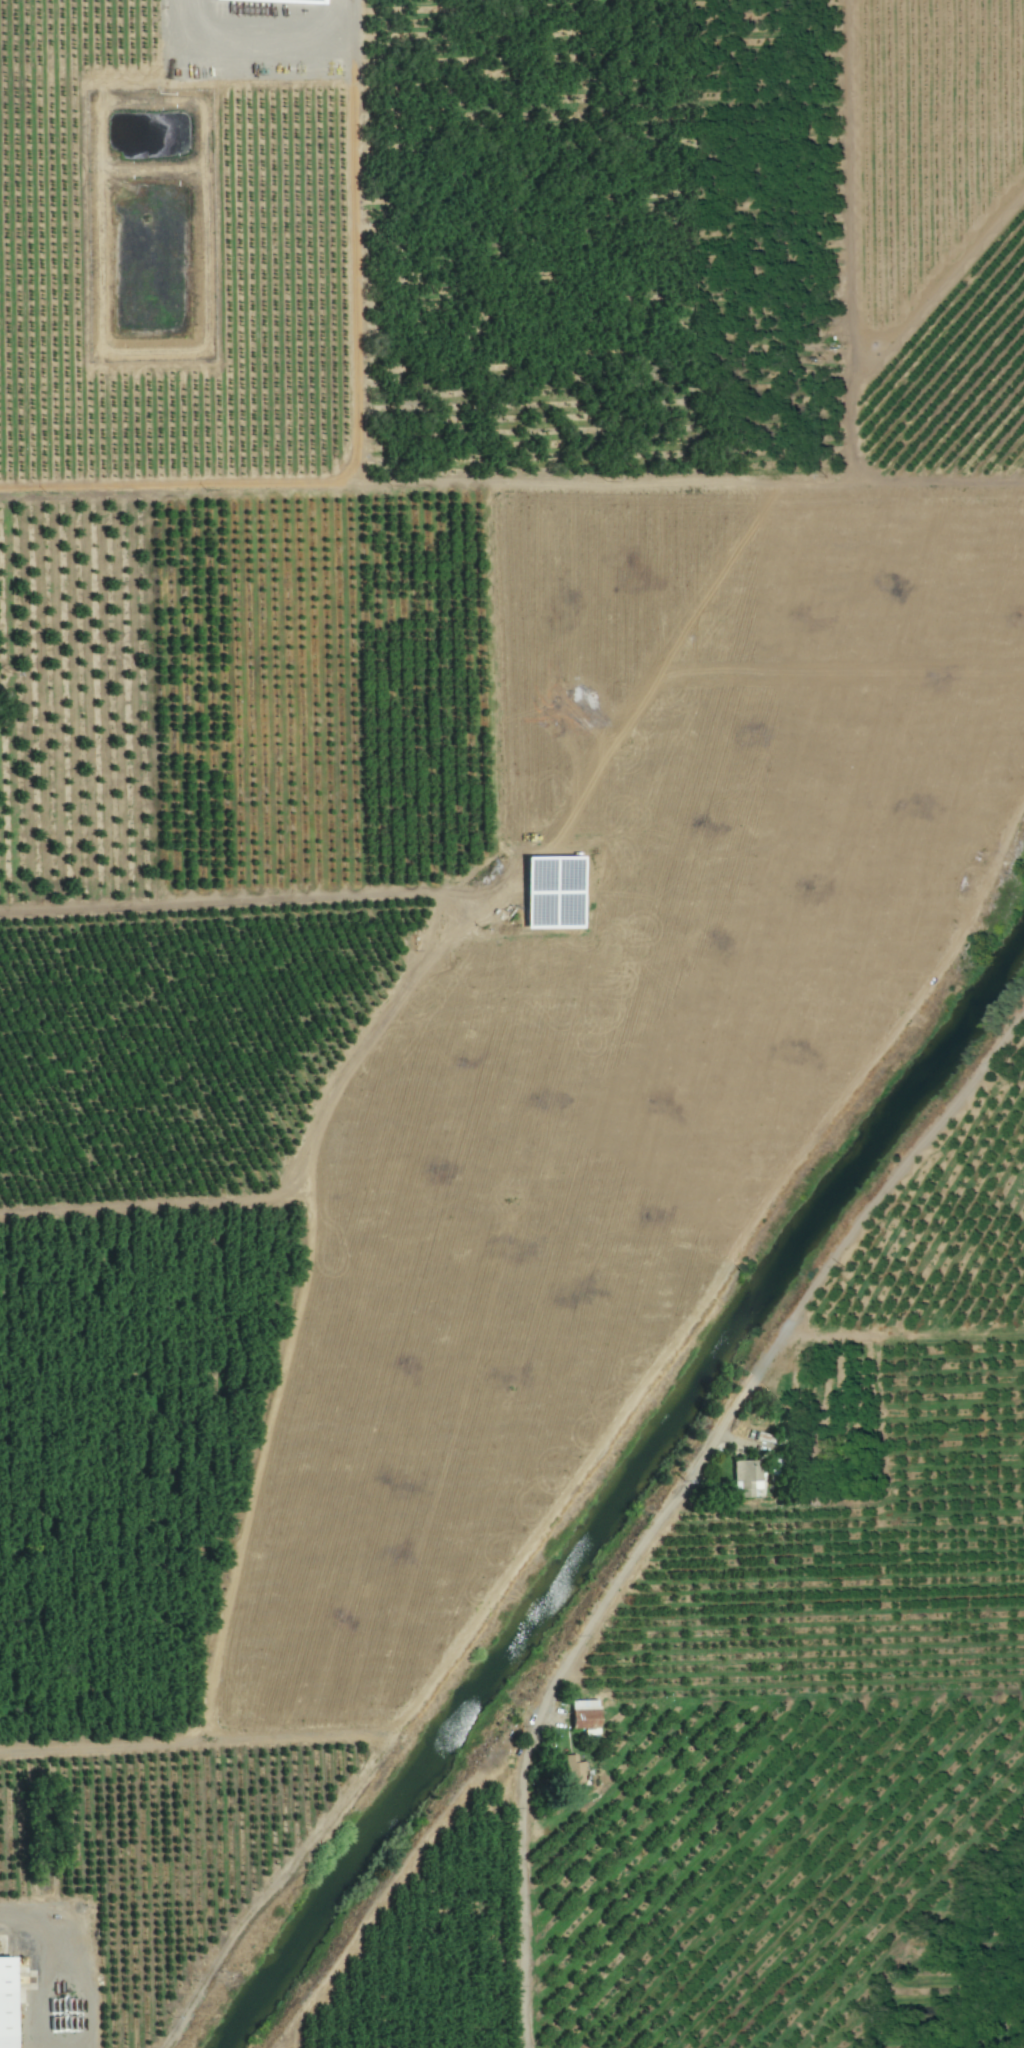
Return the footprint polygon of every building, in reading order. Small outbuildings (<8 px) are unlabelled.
[(762,1488),(762,1459),(733,1460),(734,1486),(742,1486),(743,1497),(754,1496),(753,1488),(762,1488)] [(572,1728),(600,1727),(599,1699),(572,1700),(572,1728)] [(585,1782),(584,1761),(577,1761),(576,1754),(567,1754),(568,1782),(585,1782)] [(14,1955),(0,1955),(0,2047),(16,2047),(14,1955)]
